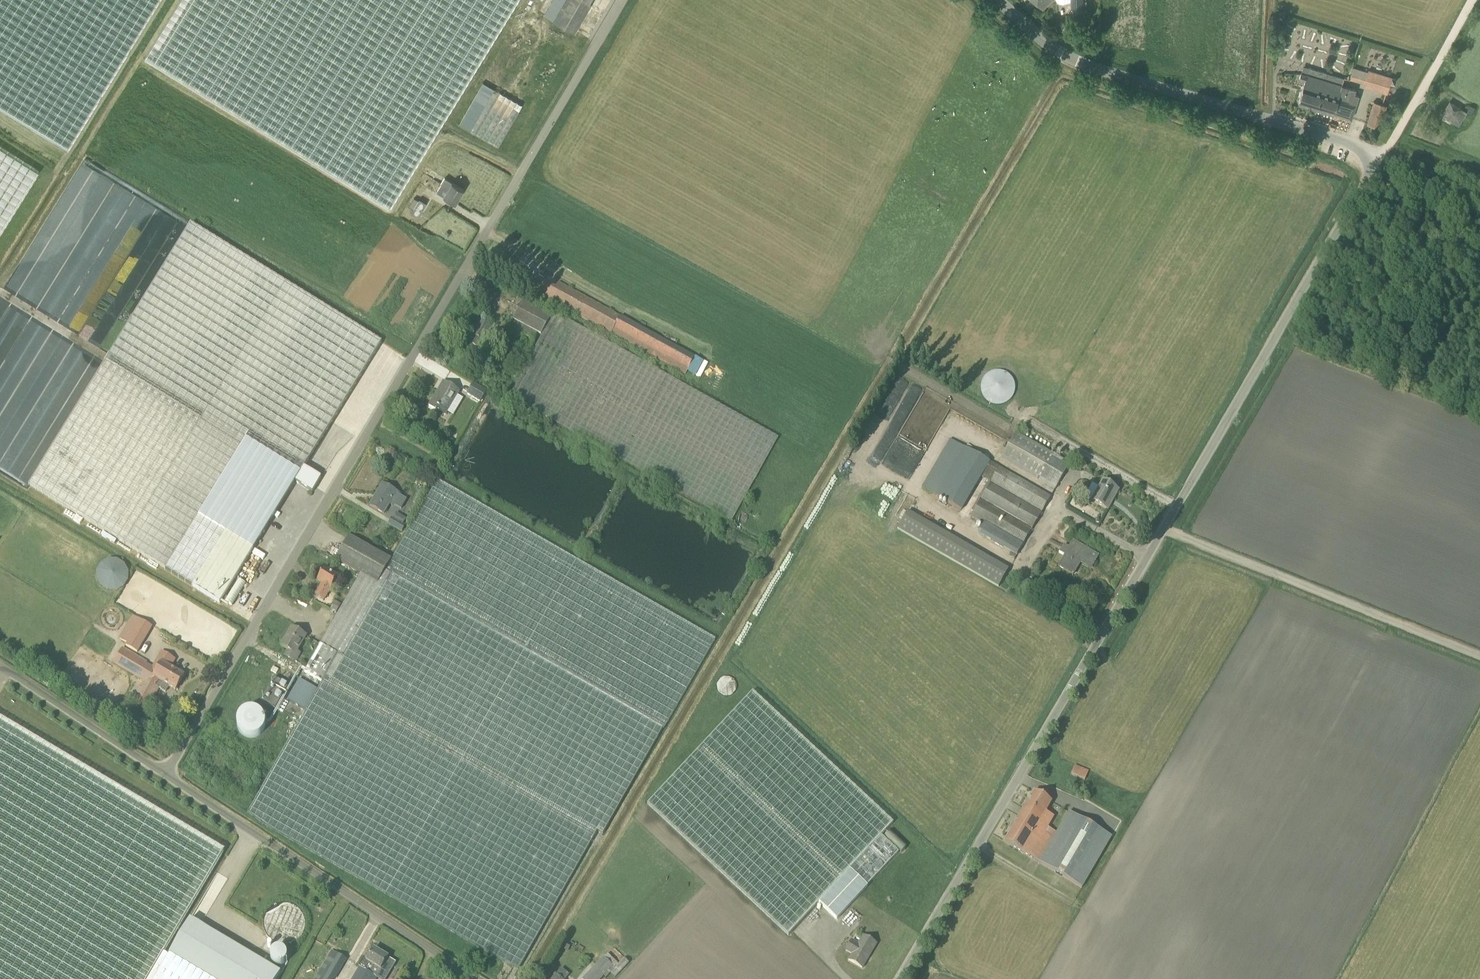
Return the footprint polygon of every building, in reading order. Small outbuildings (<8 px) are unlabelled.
[(70,147),(160,0),(0,0),(0,104),(70,147)] [(148,67),(399,214),(525,0),(187,0),(148,67)] [(545,14),(573,31),(575,32),(591,4),(589,3),(591,0),(553,0),(545,14)] [(1050,2),(1052,0),(1032,0),(1043,10),(1050,2)] [(1364,84),(1377,89),(1387,92),(1391,77),(1368,70),(1353,66),(1349,79),(1364,84)] [(1304,84),(1298,103),(1333,113),(1351,118),(1356,103),(1349,101),(1353,88),(1342,85),(1344,78),(1308,68),(1306,74),(1300,72),(1297,82),(1304,84)] [(483,82),(459,124),(499,147),(523,105),(483,82)] [(1386,106),(1382,105),(1374,102),(1368,123),(1380,126),(1386,106)] [(1467,112),(1460,107),(1451,102),(1443,115),(1459,125),(1467,112)] [(1425,130),(1430,133),(1435,125),(1430,122),(1425,130)] [(39,171),(0,146),(0,234),(39,171)] [(173,230),(179,221),(87,167),(81,169),(78,174),(92,182),(101,208),(102,208),(106,210),(113,198),(128,207),(127,208),(142,217),(135,228),(142,232),(145,227),(142,225),(146,224),(150,234),(144,236),(148,239),(151,234),(155,245),(169,240),(170,238),(156,230),(161,220),(166,233),(167,234),(172,227),(173,230)] [(436,192),(455,203),(464,189),(452,182),(445,178),(436,192)] [(418,199),(412,212),(419,215),(425,202),(418,199)] [(281,505),(296,481),(313,492),(322,478),(304,467),(382,342),(190,223),(28,485),(220,603),(281,505)] [(530,290),(583,318),(611,334),(686,375),(695,358),(621,316),(559,282),(556,288),(536,277),(530,290)] [(508,337),(522,344),(517,352),(529,359),(508,397),(732,521),(777,438),(554,313),(552,318),(526,304),(523,302),(505,335),(508,337)] [(978,396),(1005,407),(1017,380),(989,368),(978,396)] [(437,393),(429,406),(445,416),(460,391),(452,387),(445,383),(439,394),(437,393)] [(468,394),(480,402),(486,391),(474,384),(468,394)] [(1054,490),(1070,464),(1015,433),(1000,459),(1054,490)] [(448,437),(443,446),(449,450),(454,442),(448,437)] [(937,496),(961,510),(969,497),(980,477),(989,462),(965,448),(937,496)] [(989,462),(980,477),(990,483),(980,500),(971,516),(984,524),(978,534),(1011,552),(1017,556),(1050,497),(989,462)] [(392,561),(349,537),(336,560),(361,574),(305,673),(322,682),(248,814),(274,831),(518,970),(597,831),(603,834),(663,729),(664,730),(716,640),(438,480),(392,561)] [(1084,497),(1099,505),(1108,510),(1119,491),(1102,481),(1098,487),(1091,484),(1084,497)] [(407,499),(400,495),(383,484),(370,506),(384,514),(390,503),(394,506),(394,504),(402,509),(407,499)] [(905,512),(895,531),(999,586),(1009,567),(905,512)] [(405,527),(392,519),(389,524),(402,532),(405,527)] [(1073,542),(1069,549),(1063,546),(1059,553),(1065,556),(1059,567),(1073,575),(1082,560),(1092,566),(1098,556),(1073,542)] [(106,594),(131,581),(119,556),(93,569),(106,594)] [(338,577),(324,569),(317,581),(322,584),(315,595),(324,601),(338,577)] [(225,602),(232,606),(245,583),(238,579),(225,602)] [(335,601),(330,610),(336,614),(341,605),(335,601)] [(138,653),(153,626),(132,615),(119,639),(127,643),(125,646),(138,653)] [(306,637),(292,628),(281,646),(288,650),(285,656),(295,662),(299,655),(296,653),(306,637)] [(176,690),(184,676),(170,668),(176,659),(163,651),(153,668),(147,664),(147,663),(122,648),(114,662),(145,681),(132,701),(146,710),(159,688),(162,690),(165,684),(176,690)] [(290,686),(274,678),(261,701),(276,709),(290,686)] [(300,679),(288,700),(305,710),(317,689),(300,679)] [(788,936),(819,903),(850,870),(867,886),(899,853),(881,836),(893,823),(884,814),(752,692),(647,804),(778,927),(788,936)] [(246,712),(241,734),(256,738),(262,716),(246,712)] [(281,973),(190,919),(168,956),(164,953),(224,851),(0,718),(0,978),(277,978),(281,973)] [(1071,775),(1080,779),(1085,780),(1088,771),(1075,766),(1071,775)] [(1030,857),(1047,827),(1054,817),(1044,811),(1050,801),(1034,792),(1005,842),(1030,857)] [(1069,812),(1057,833),(1040,863),(1082,888),(1112,837),(1069,812)] [(868,887),(867,886),(850,870),(819,903),(837,920),(868,887)] [(852,941),(846,951),(852,954),(849,961),(862,969),(877,944),(863,936),(858,945),(852,941)] [(264,962),(279,968),(285,953),(271,947),(264,962)] [(361,968),(377,977),(380,969),(381,970),(388,958),(374,949),(368,959),(365,957),(359,967),(361,968)] [(327,960),(319,973),(331,978),(334,978),(346,959),(332,951),(327,960)] [(582,978),(602,978),(604,977),(606,978),(612,972),(616,976),(629,963),(624,959),(619,964),(608,954),(604,958),(582,978)]
